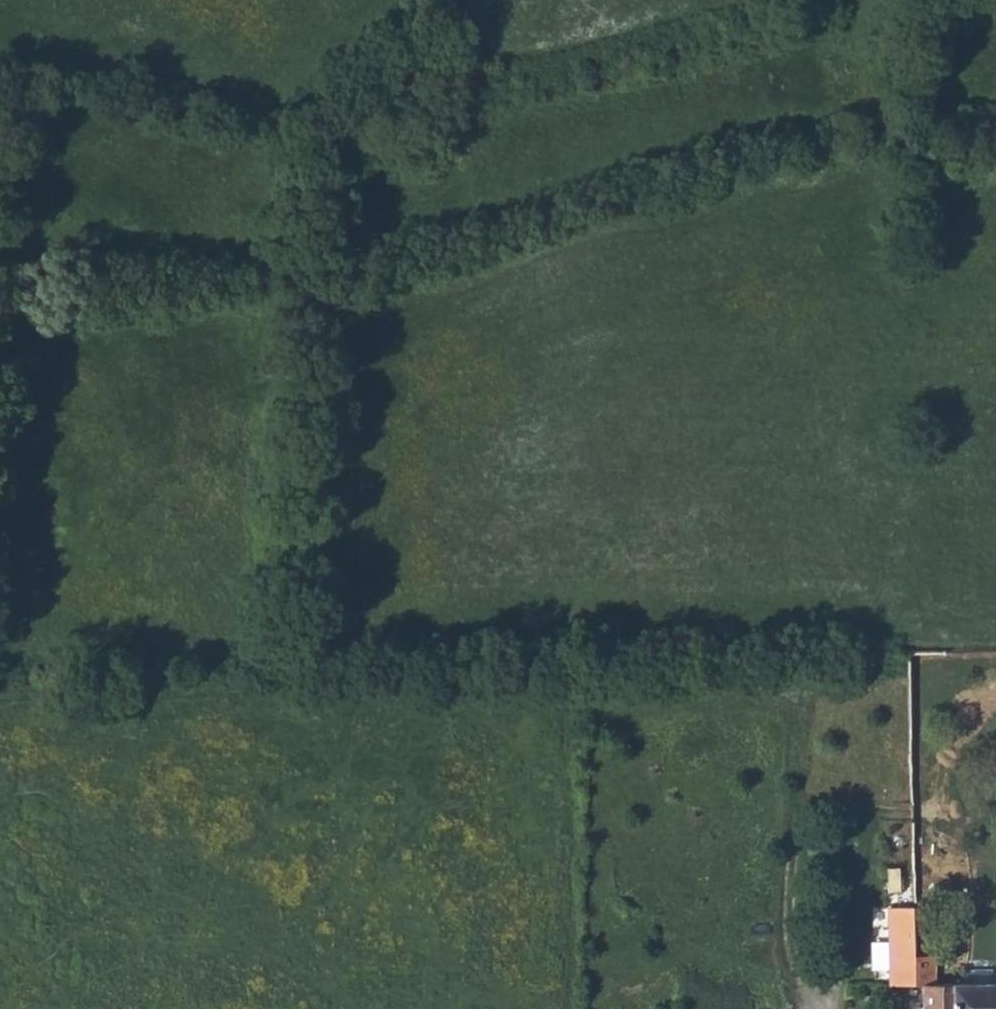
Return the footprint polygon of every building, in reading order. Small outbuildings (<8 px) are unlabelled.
[(909,987),(911,986),(909,938),(898,939),(897,910),(872,910),(875,988),(909,987)] [(988,983),(911,986),(909,987),(907,1006),(907,1008),(987,1008),(988,983)] [(988,983),(987,1008),(995,1008),(995,983),(988,983)]
